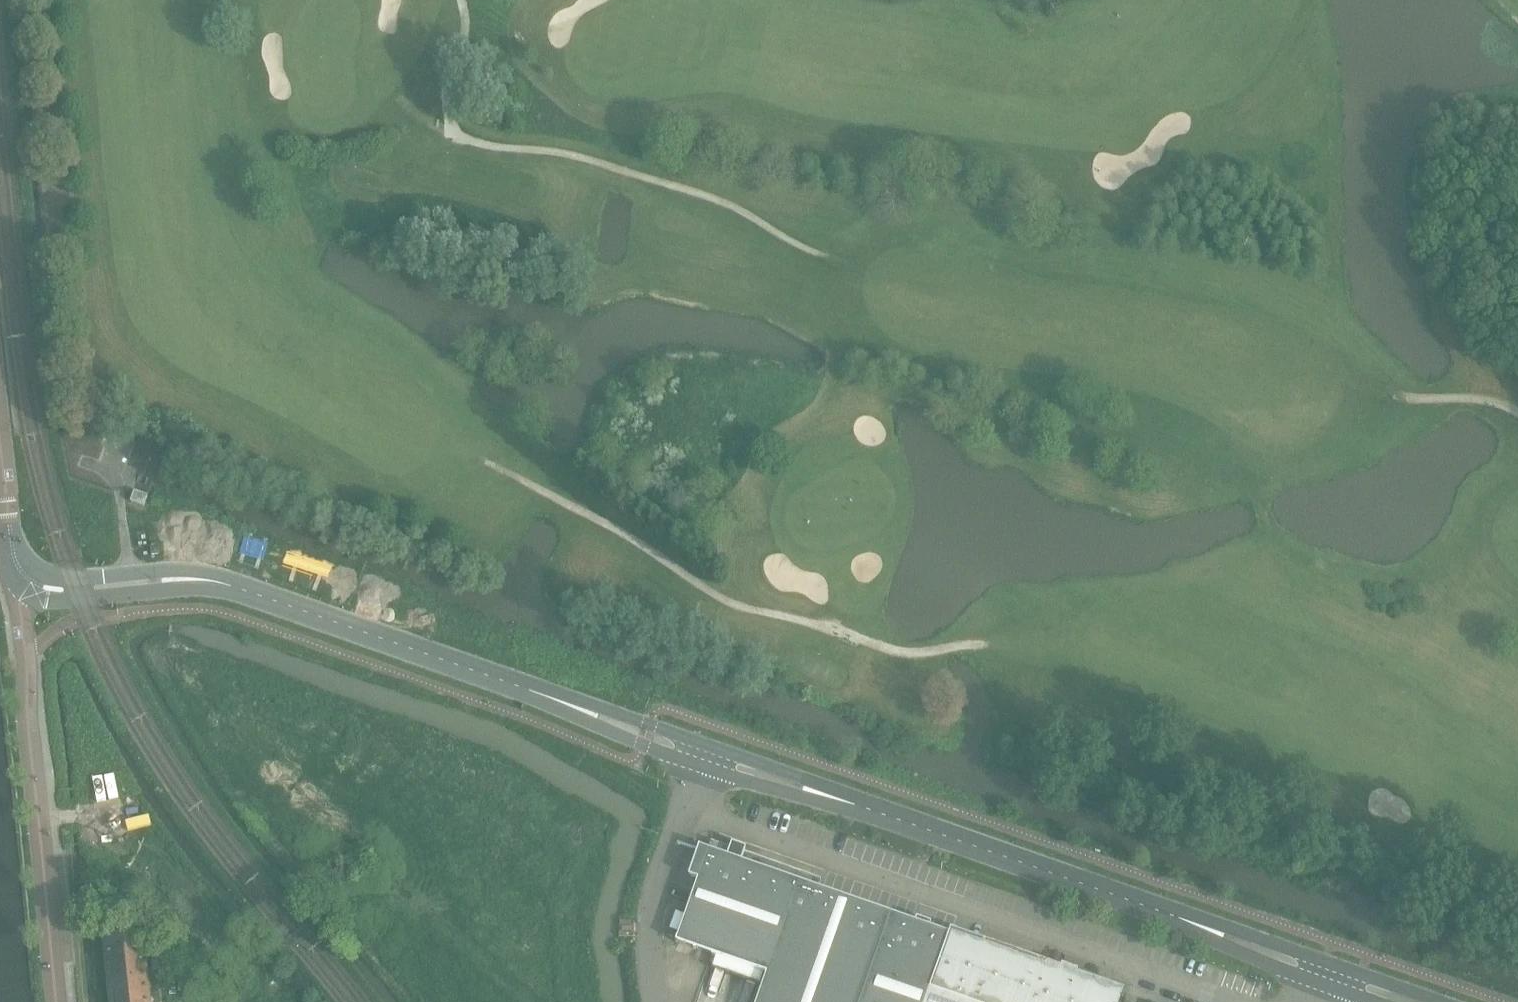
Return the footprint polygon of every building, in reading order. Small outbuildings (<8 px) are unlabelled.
[(103,440),(114,444),(116,437),(105,433),(103,440)] [(134,492),(130,503),(143,508),(148,497),(134,492)] [(158,548),(151,549),(152,556),(159,555),(158,548)] [(950,936),(949,935),(819,889),(822,880),(711,842),(707,854),(676,943),(716,958),(766,975),(757,1001),(927,1001),(950,936)] [(1124,992),(1077,975),(1078,973),(1061,967),(1060,969),(1048,965),(950,931),(949,935),(950,936),(927,1001),(1120,1001),(1124,992)] [(143,934),(124,936),(105,938),(111,1001),(150,1001),(143,934)]
